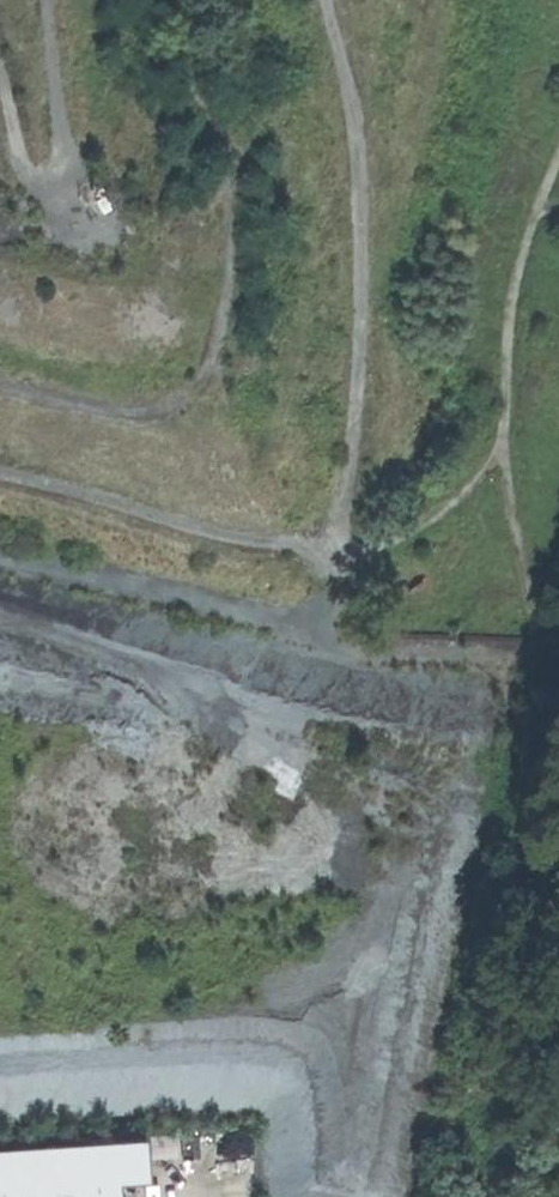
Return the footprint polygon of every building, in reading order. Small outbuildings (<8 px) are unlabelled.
[(0,1145),(0,1196),(122,1196),(121,1182),(152,1179),(149,1136),(0,1145)]
